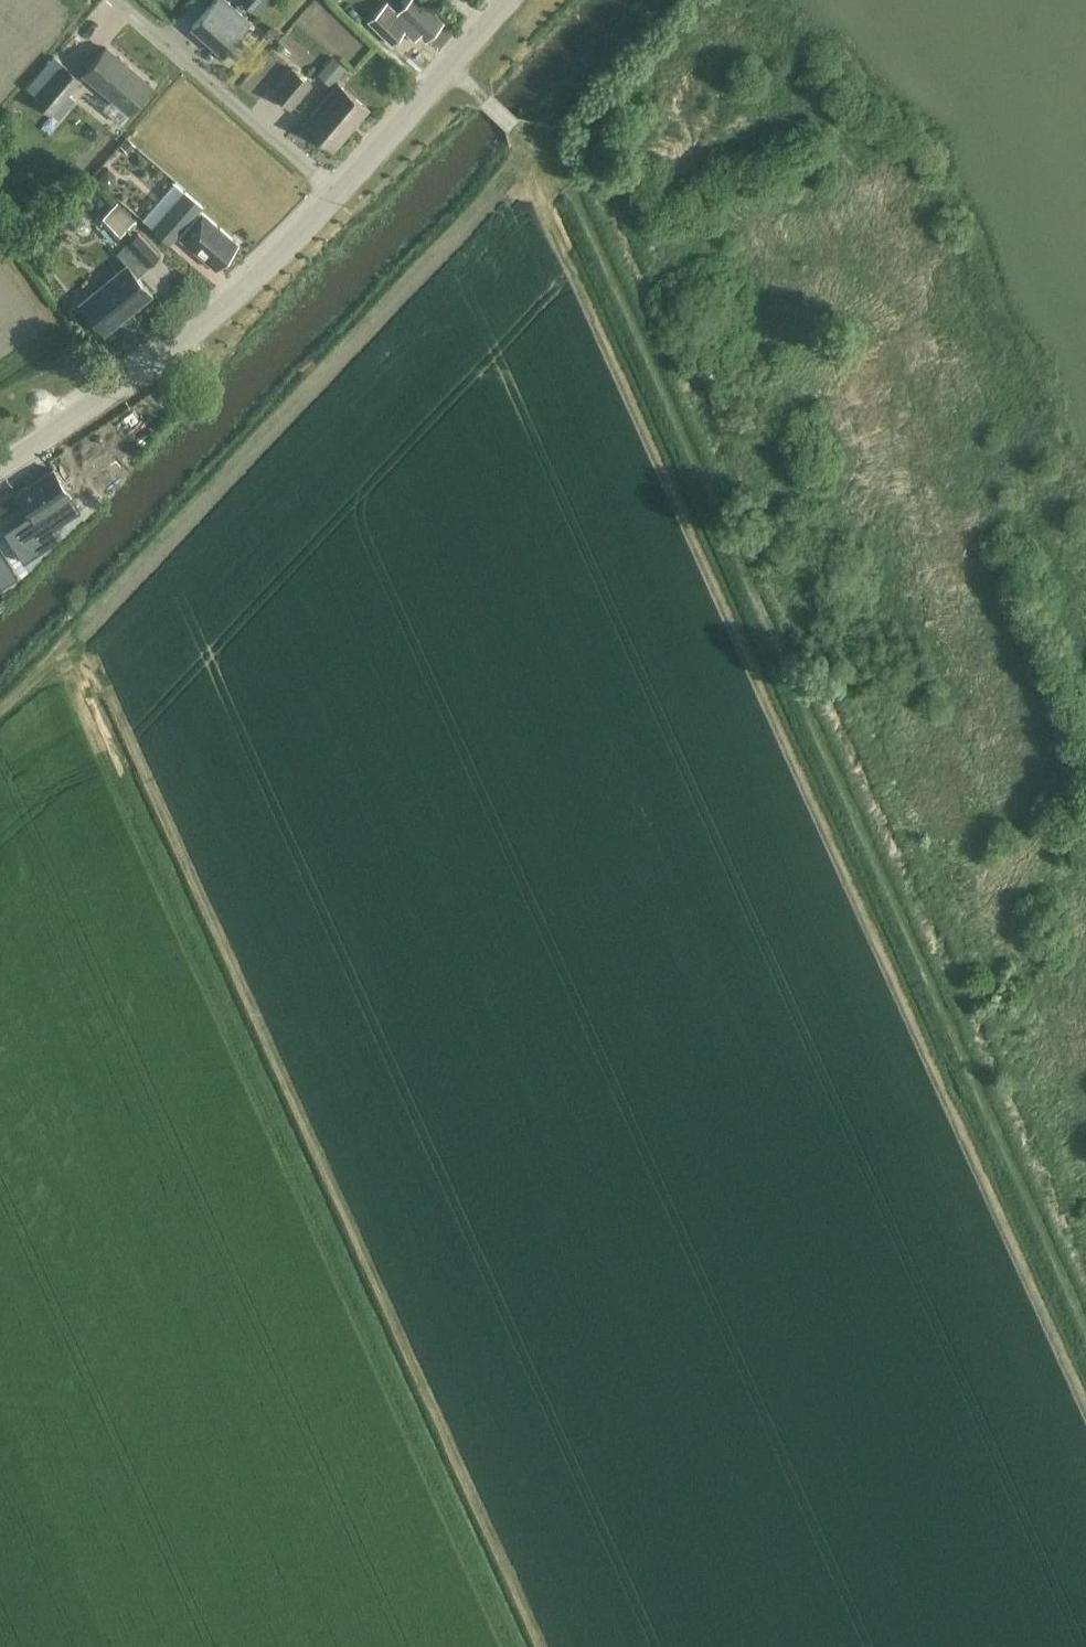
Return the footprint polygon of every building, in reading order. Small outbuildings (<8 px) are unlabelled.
[(249,22),(225,0),(215,0),(191,26),(221,53),(249,22)] [(256,14),(269,0),(240,0),(256,14)] [(442,23),(418,0),(408,0),(397,12),(386,2),(368,20),(392,43),(405,30),(414,39),(419,33),(426,40),(442,23)] [(119,123),(128,112),(151,86),(105,47),(83,73),(112,98),(102,109),(119,123)] [(332,56),(317,73),(331,85),(345,68),(332,56)] [(80,80),(63,65),(29,105),(43,117),(49,111),(52,113),(80,80)] [(292,68),(271,93),(291,109),(312,85),(292,68)] [(305,126),(335,150),(367,109),(336,85),(305,126)] [(128,138),(121,146),(127,153),(135,145),(128,138)] [(170,244),(183,228),(186,230),(179,237),(215,268),(237,243),(201,212),(198,209),(201,206),(185,191),(152,228),(170,244)] [(117,237),(133,221),(116,203),(99,219),(117,237)] [(136,276),(159,256),(137,232),(116,252),(125,263),(77,302),(104,334),(152,294),(136,276)] [(82,445),(87,453),(93,449),(88,441),(82,445)] [(16,493),(30,513),(33,519),(70,494),(52,468),(16,493)] [(23,562),(60,538),(56,531),(53,527),(80,510),(70,494),(33,519),(30,513),(3,531),(23,562)]
